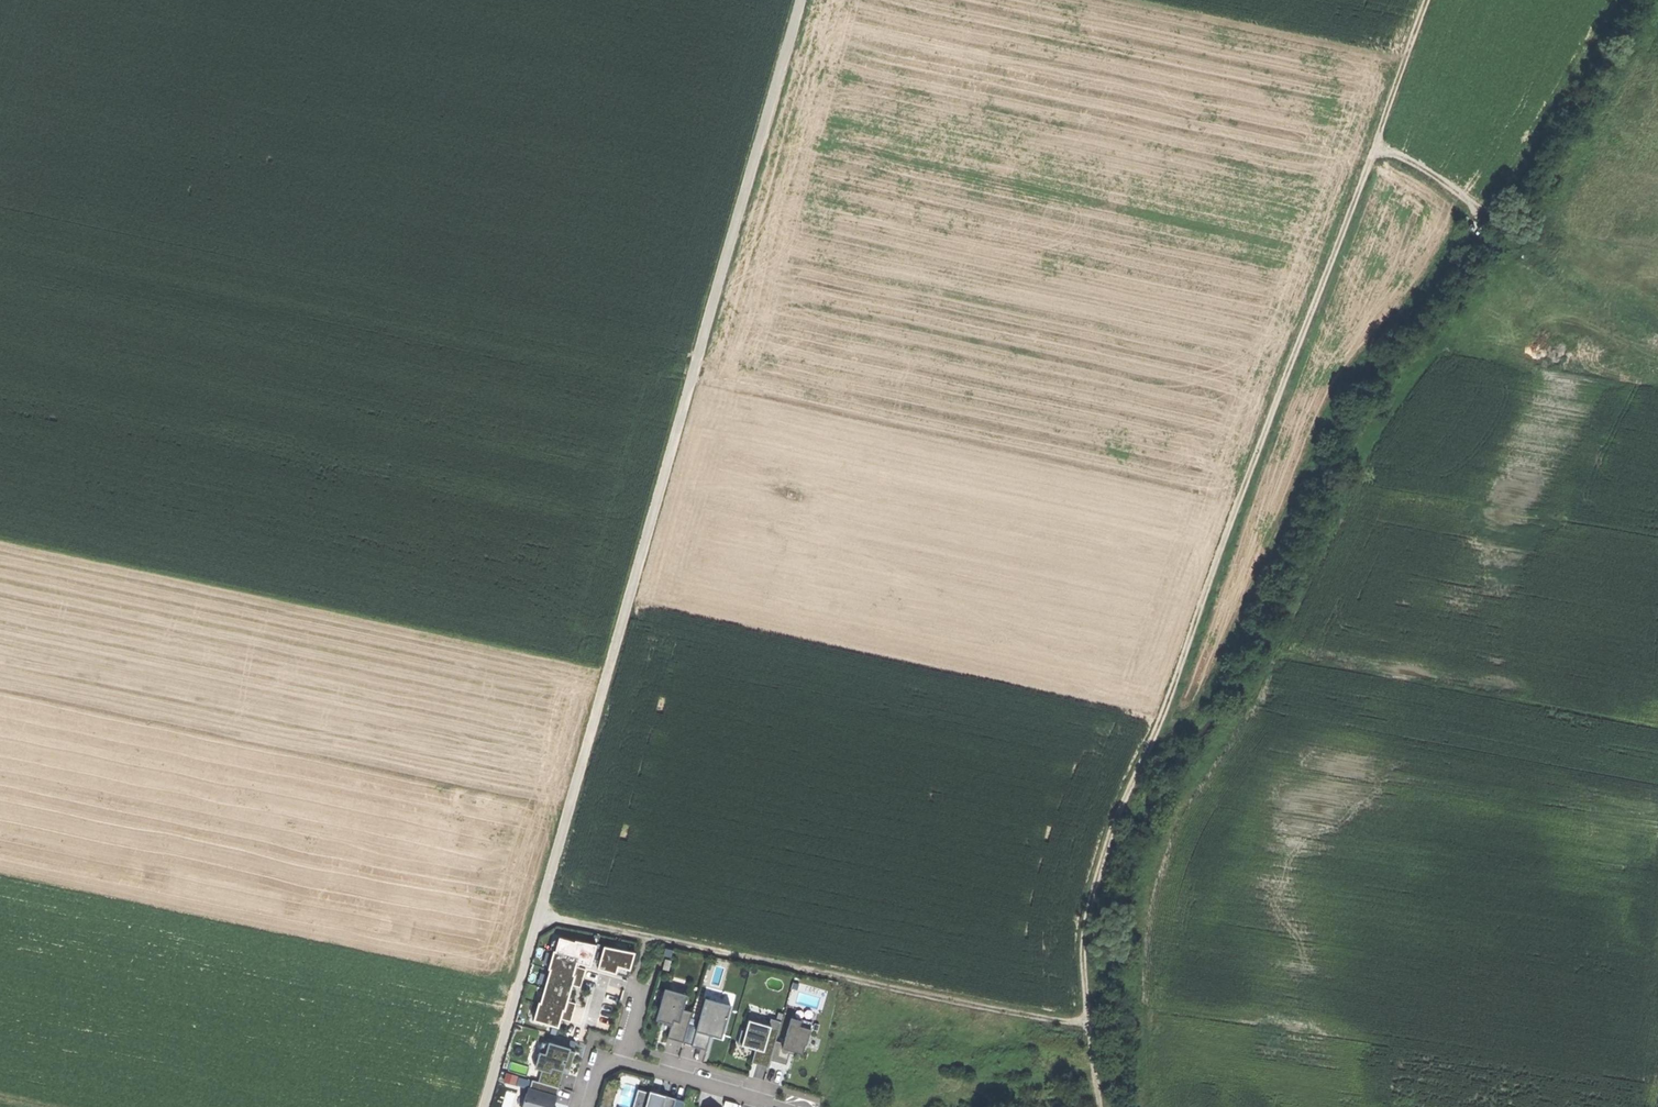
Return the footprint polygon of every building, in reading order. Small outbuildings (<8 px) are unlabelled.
[(536,1019),(558,1026),(563,1009),(565,1010),(571,992),(576,975),(574,974),(578,962),(591,966),(597,946),(576,939),(575,943),(561,938),(536,1019)] [(634,954),(605,946),(599,968),(615,972),(617,965),(630,968),(634,954)] [(671,961),(665,959),(663,969),(668,971),(671,961)] [(679,1021),(682,1010),(687,995),(664,989),(655,1020),(664,1023),(671,1025),(672,1019),(679,1021)] [(695,1032),(710,1036),(711,1031),(722,1034),(730,1006),(705,999),(695,1032)] [(692,1013),(682,1010),(679,1021),(672,1019),(671,1025),(667,1038),(683,1043),(692,1013)] [(796,1052),(802,1054),(805,1045),(806,1045),(810,1030),(810,1029),(812,1023),(801,1020),(800,1021),(791,1018),(784,1044),(782,1048),(790,1051),(796,1052)] [(771,1019),(769,1026),(762,1051),(755,1050),(754,1053),(759,1055),(756,1064),(768,1068),(770,1060),(775,1041),(781,1022),(771,1019)] [(746,1047),(755,1050),(762,1051),(769,1026),(749,1020),(745,1032),(741,1030),(737,1045),(746,1047)] [(706,1051),(710,1036),(695,1032),(691,1047),(706,1051)] [(786,1065),(790,1051),(782,1048),(784,1044),(775,1041),(770,1060),(786,1065)] [(574,1052),(569,1051),(566,1050),(566,1049),(551,1045),(551,1046),(547,1045),(541,1043),(535,1066),(542,1068),(541,1071),(538,1082),(531,1080),(529,1090),(527,1090),(522,1106),(549,1106),(552,1097),(555,1098),(562,1072),(563,1069),(569,1071),(574,1052)] [(551,1046),(551,1045),(566,1049),(566,1050),(569,1051),(570,1049),(548,1043),(547,1045),(551,1046)] [(505,1071),(502,1080),(514,1083),(516,1074),(505,1071)] [(664,1099),(649,1095),(649,1093),(637,1090),(634,1100),(632,1106),(662,1106),(664,1099)] [(664,1099),(662,1106),(674,1106),(675,1102),(676,1099),(666,1096),(665,1099),(664,1099)]
